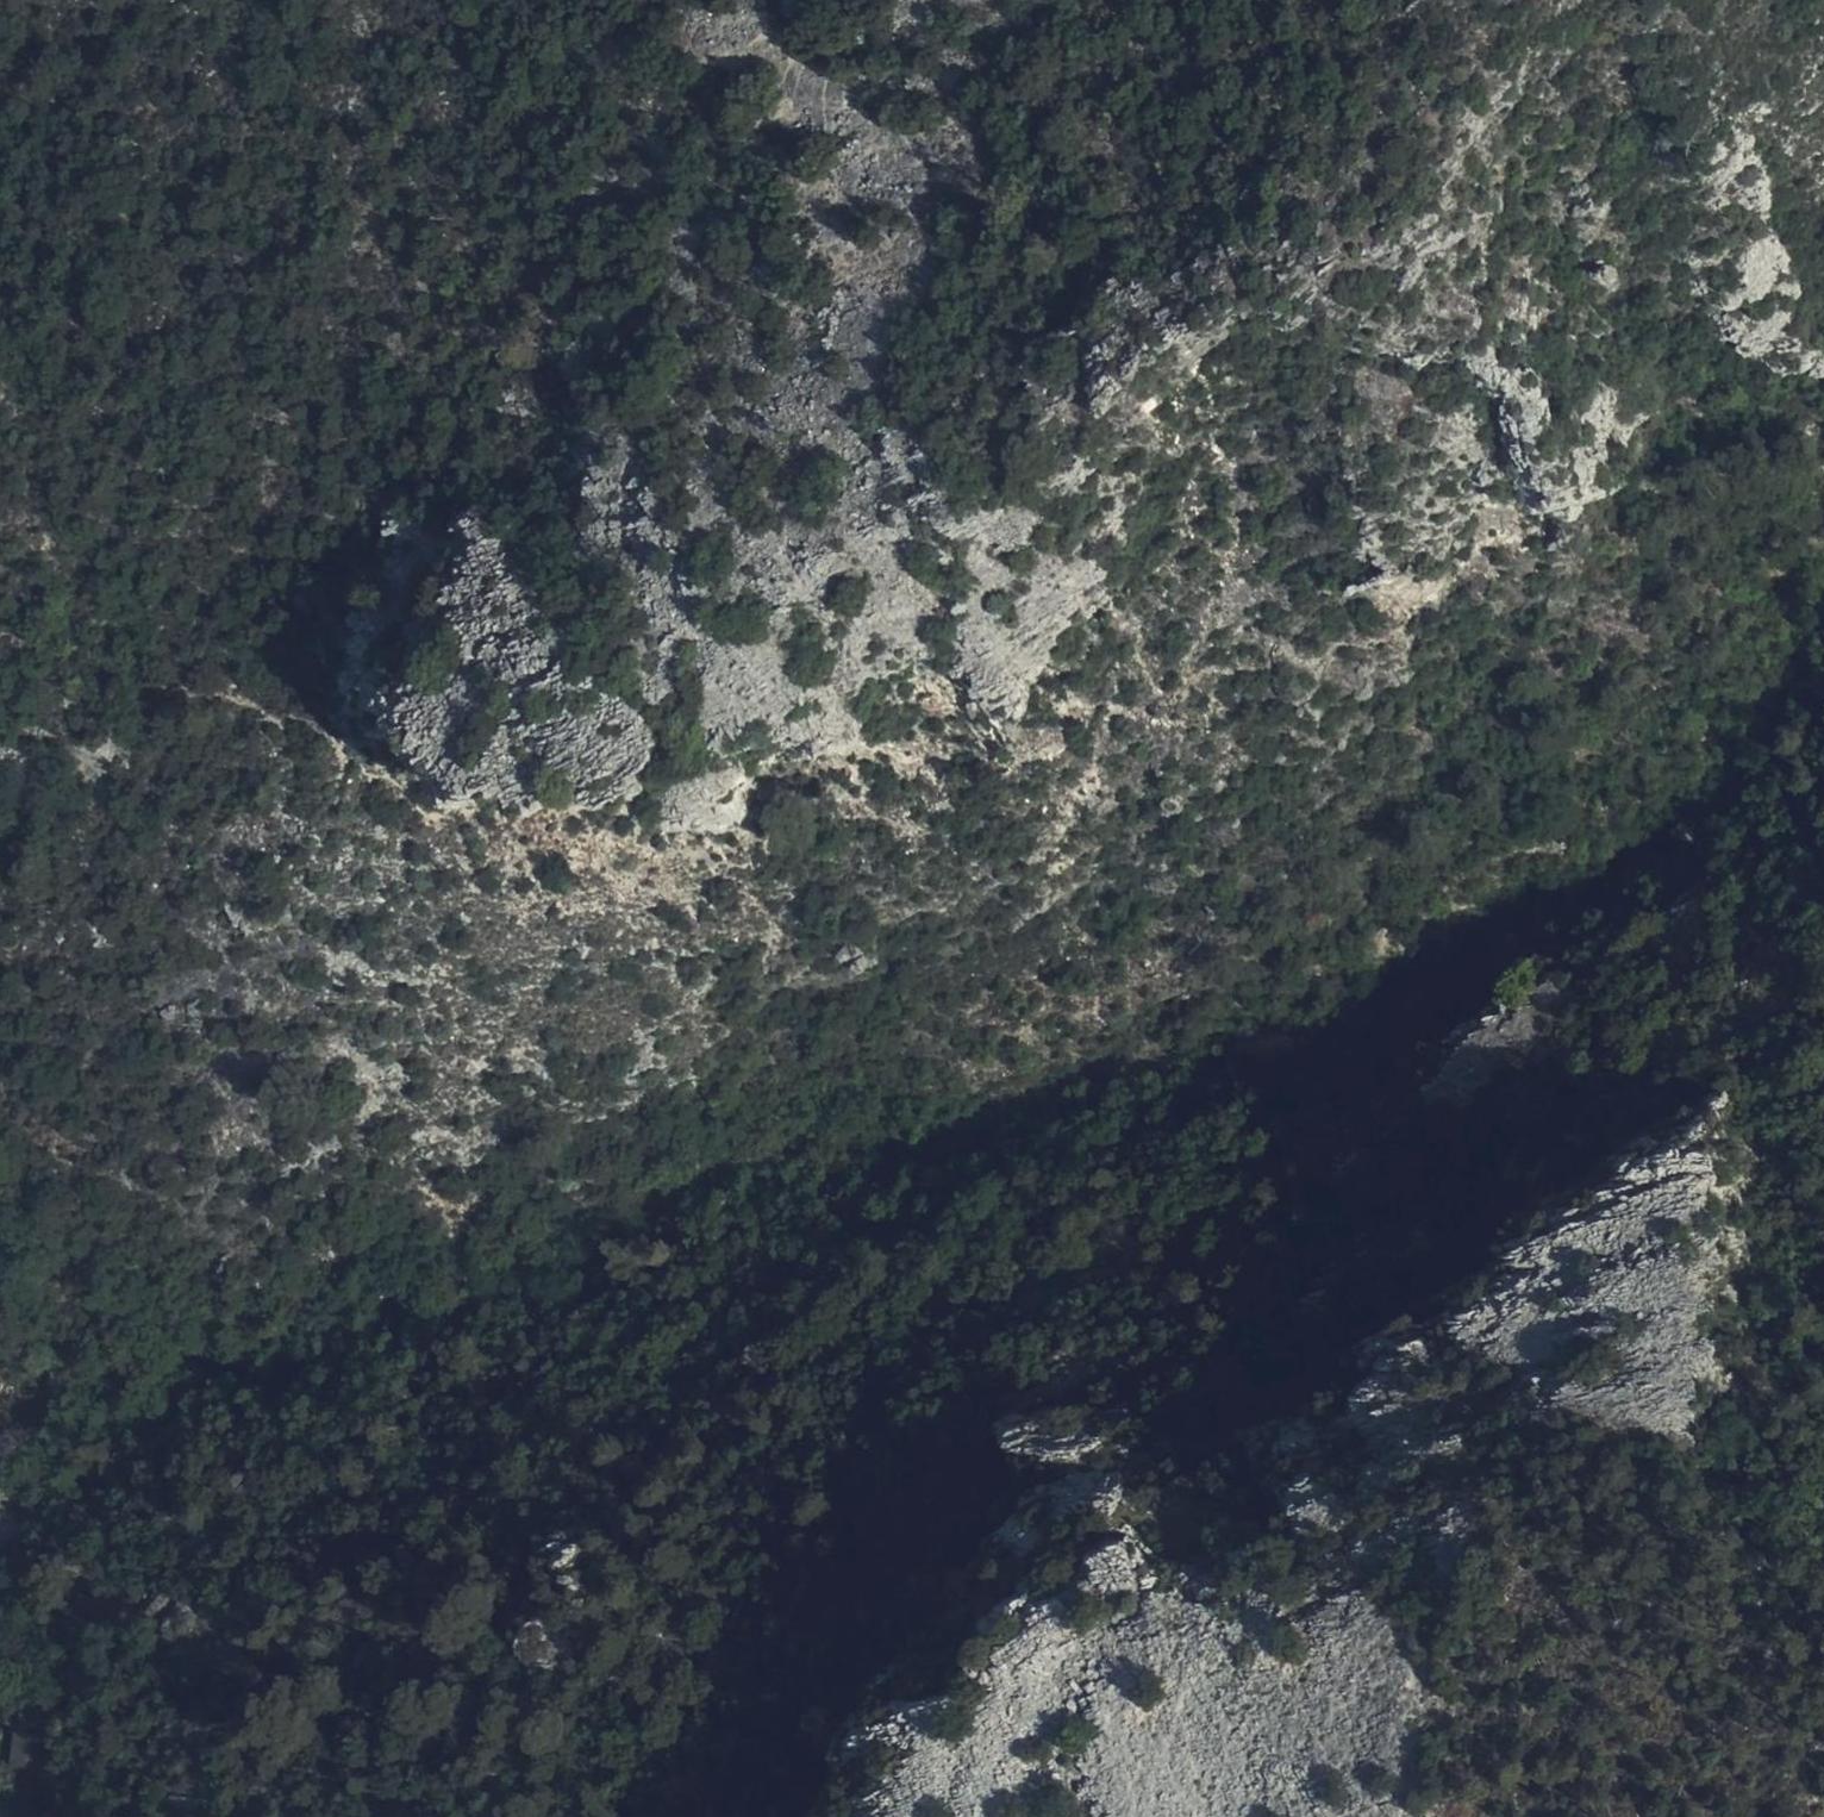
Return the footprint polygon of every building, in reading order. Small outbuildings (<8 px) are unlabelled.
[(61,1703),(43,1702),(42,1720),(60,1721),(61,1703)]
